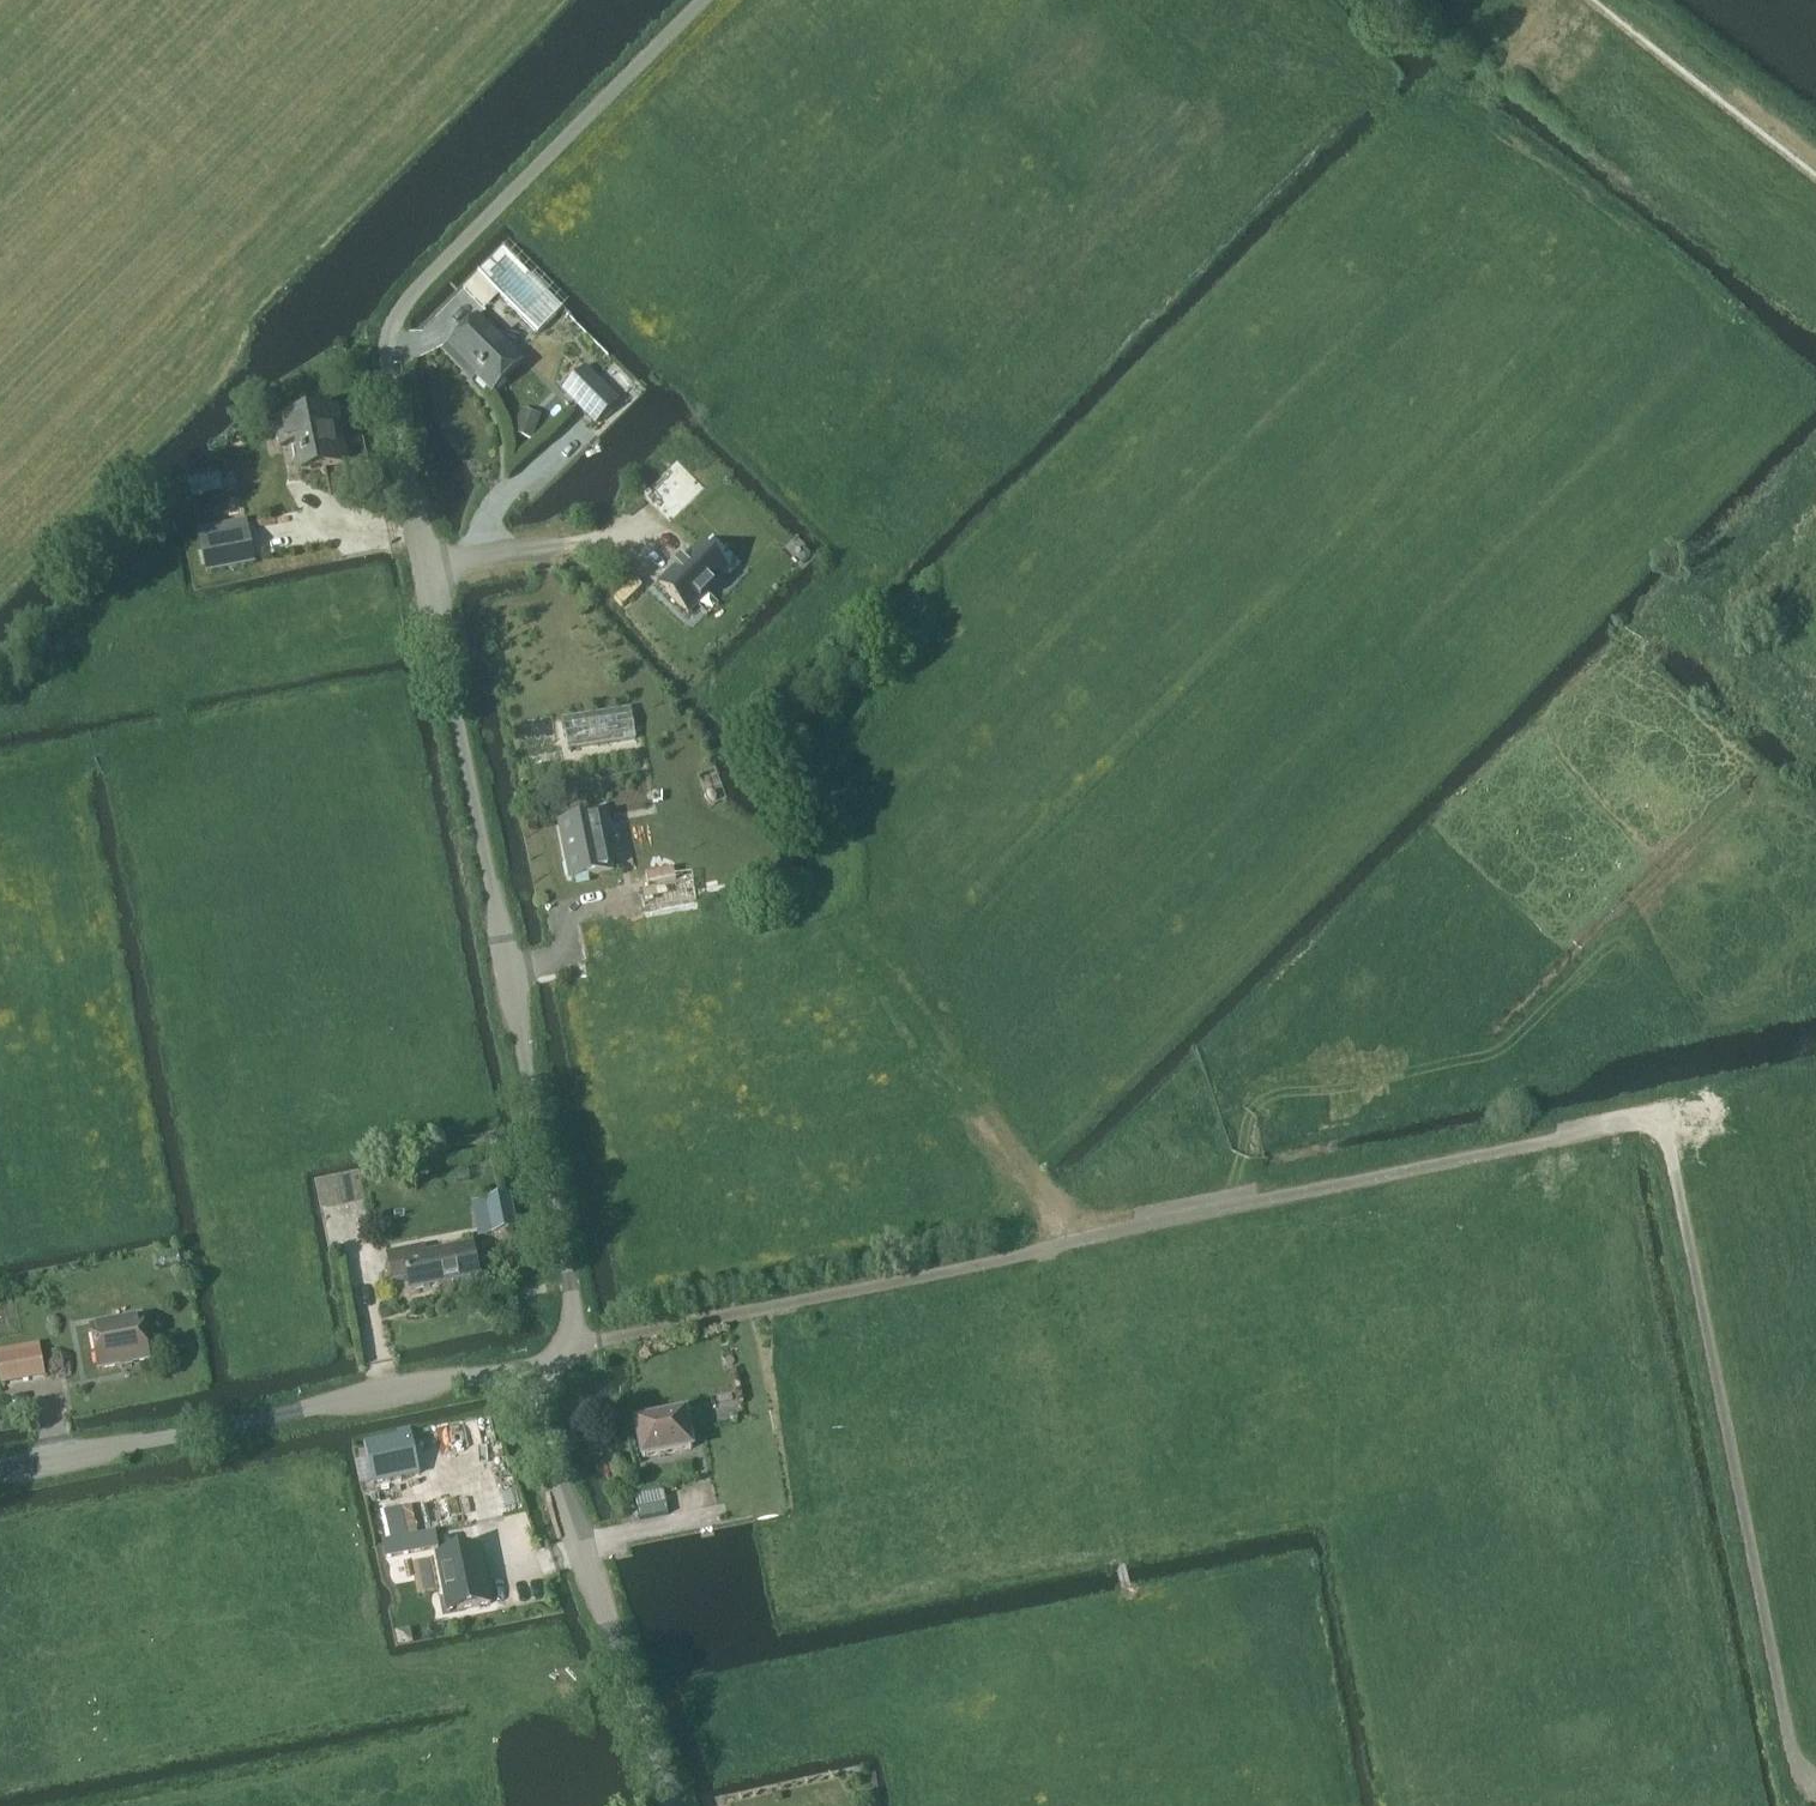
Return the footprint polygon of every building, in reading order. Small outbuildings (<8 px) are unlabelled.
[(479,276),(539,335),(566,308),(506,249),(479,276)] [(492,393),(523,363),(481,319),(443,353),(462,372),(467,368),(492,393)] [(586,367),(562,391),(597,427),(618,405),(618,404),(621,401),(599,378),(586,367)] [(346,464),(335,412),(275,424),(280,450),(295,447),(300,474),(346,464)] [(518,421),(514,436),(533,442),(538,427),(518,421)] [(247,519),(198,529),(206,573),(256,563),(247,519)] [(676,570),(660,586),(689,614),(730,574),(701,545),(684,563),(682,561),(681,562),(682,562),(676,567),(674,568),(676,570)] [(631,708),(562,718),(567,749),(636,739),(631,708)] [(572,881),(611,873),(601,816),(561,823),(572,881)] [(674,873),(609,885),(613,912),(680,900),(674,873)] [(510,1196),(486,1201),(493,1236),(516,1232),(510,1196)] [(479,1277),(473,1245),(427,1253),(426,1246),(388,1253),(393,1281),(408,1278),(411,1291),(479,1277)] [(508,1313),(518,1311),(516,1301),(507,1303),(508,1313)] [(100,1369),(151,1359),(142,1316),(91,1326),(100,1369)] [(0,1357),(0,1374),(2,1384),(47,1376),(42,1349),(0,1357)] [(642,1459),(692,1449),(685,1414),(635,1424),(642,1459)] [(400,1438),(367,1446),(375,1483),(419,1473),(410,1431),(399,1434),(400,1438)] [(480,1547),(438,1555),(446,1593),(449,1612),(459,1610),(491,1604),(480,1547)]
